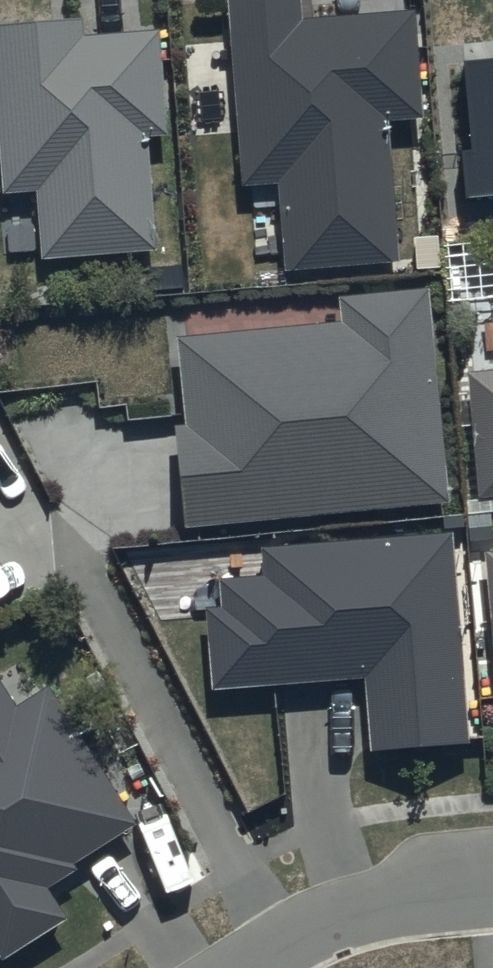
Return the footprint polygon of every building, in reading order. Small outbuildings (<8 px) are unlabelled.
[(245,194),(281,191),(288,278),(401,269),(390,127),(425,124),(417,17),(306,26),(304,0),(229,0),(245,194)] [(0,32),(0,115),(7,202),(40,199),(45,265),(159,257),(150,143),(170,142),(162,37),(86,43),(84,25),(0,32)] [(466,67),(473,144),(460,145),(464,199),(492,196),(492,64),(466,67)] [(347,333),(181,349),(189,433),(179,434),(188,537),(452,512),(431,299),(344,307),(347,333)] [(472,381),(483,504),(492,503),(492,379),(472,381)] [(454,542),(264,556),(266,584),(222,588),(224,615),(209,616),(215,696),(368,685),(374,759),(470,752),(454,542)] [(2,967),(11,967),(73,930),(52,897),(79,880),(74,872),(138,833),(51,694),(20,713),(0,681),(0,965),(2,967)]
